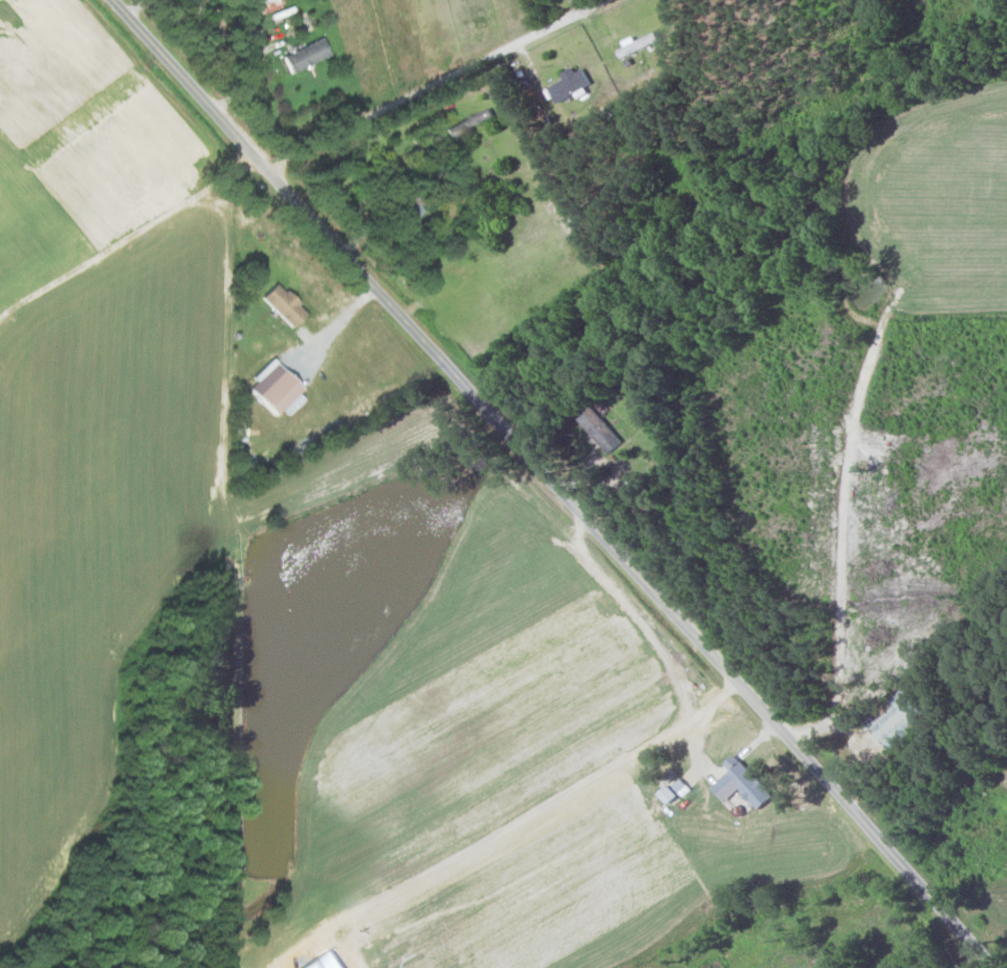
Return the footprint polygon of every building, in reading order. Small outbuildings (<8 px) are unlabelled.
[(260,13),(279,7),(276,0),(255,0),(260,13)] [(279,54),(285,72),(327,57),(320,39),(279,54)] [(581,68),(574,72),(571,67),(559,73),(562,80),(546,88),(554,103),(589,85),(581,68)] [(492,116),(488,107),(444,130),(449,138),(492,116)] [(306,311),(274,281),(259,297),(290,327),(306,311)] [(623,440),(589,404),(576,416),(609,452),(623,440)] [(866,720),(890,749),(929,718),(905,688),(866,720)] [(738,788),(757,809),(773,795),(735,753),(724,763),(729,769),(711,786),(724,800),(738,788)] [(658,792),(669,803),(678,795),(668,784),(658,792)]
